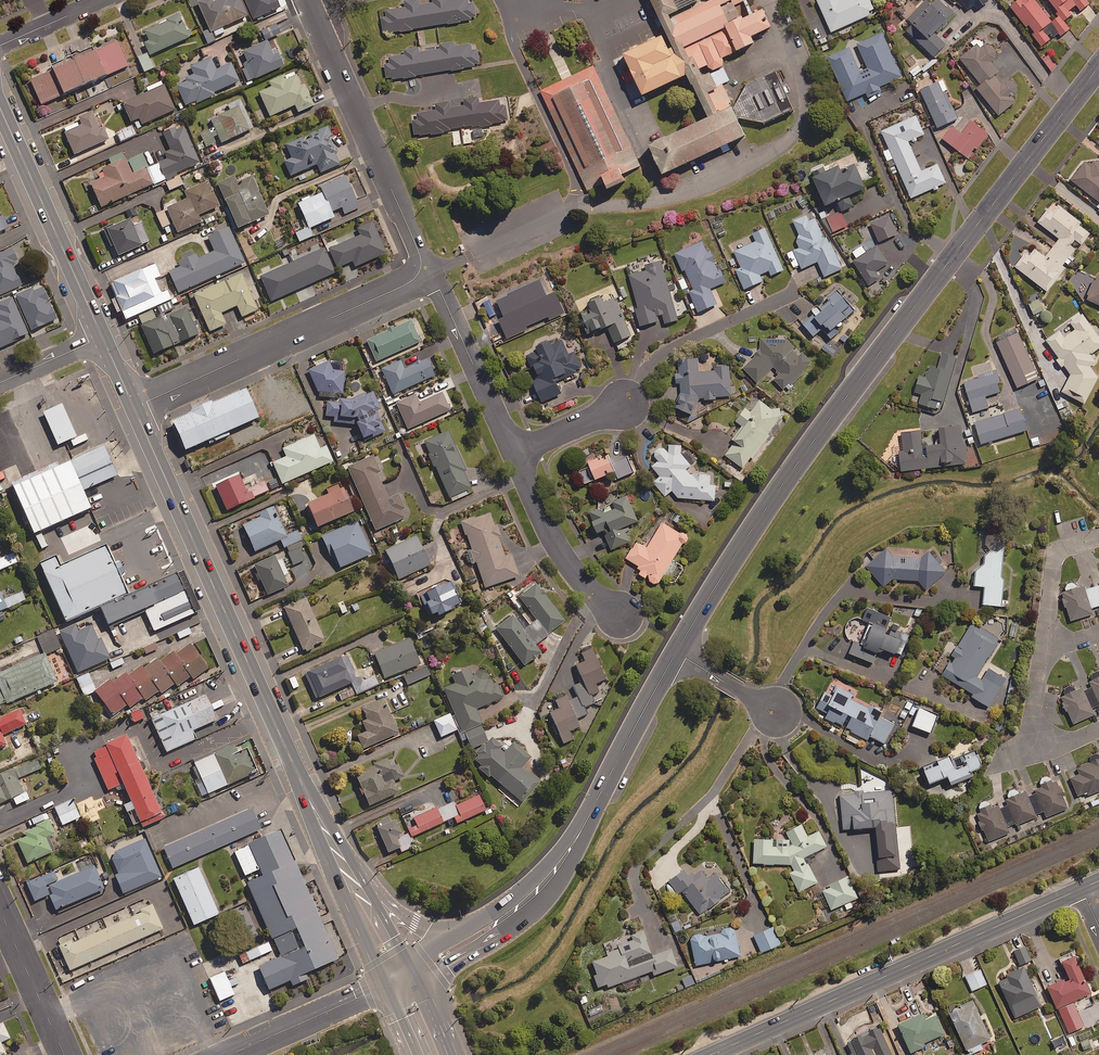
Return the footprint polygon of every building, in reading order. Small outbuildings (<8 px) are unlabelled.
[(203,32),(207,43),(217,39),(215,36),(224,32),(222,26),(247,16),(240,0),(219,0),(213,3),(212,0),(201,0),(197,2),(209,29),(203,32)] [(375,3),(378,27),(472,15),(470,0),(399,0),(375,3)] [(677,40),(747,9),(743,1),(746,0),(659,0),(677,40)] [(830,32),(869,14),(868,11),(873,9),(869,0),(816,0),(830,32)] [(938,0),(933,0),(930,3),(927,0),(925,0),(906,19),(909,22),(904,28),(933,57),(945,44),(934,33),(955,13),(947,5),(945,7),(938,0)] [(1026,27),(1028,26),(1034,33),(1032,35),(1041,46),(1050,38),(1047,35),(1050,33),(1053,36),(1057,32),(1060,35),(1069,27),(1058,15),(1051,21),(1033,0),(1018,0),(1009,7),(1026,27)] [(1064,20),(1071,14),(1068,10),(1075,4),(1080,10),(1089,3),(1086,0),(1047,0),(1064,20)] [(766,3),(726,20),(738,46),(755,39),(752,31),(774,22),(766,3)] [(186,31),(178,13),(158,23),(158,25),(145,31),(149,41),(144,43),(149,55),(192,36),(189,29),(186,31)] [(280,33),(276,24),(258,32),(262,41),(280,33)] [(665,28),(625,46),(645,90),(686,72),(665,28)] [(846,101),(864,93),(866,98),(881,91),(879,86),(901,77),(881,33),(856,44),(867,68),(860,71),(850,47),(827,57),(846,101)] [(476,35),(382,46),(384,70),(479,59),(476,35)] [(94,49),(105,75),(128,65),(116,39),(94,49)] [(247,62),(245,63),(242,69),(248,81),(284,65),(276,49),(272,51),(267,40),(242,51),(247,62)] [(980,85),(993,75),(998,71),(992,62),(994,59),(995,55),(994,51),(991,47),(986,46),(981,49),(977,44),(959,58),(980,85)] [(105,75),(94,49),(52,68),(64,94),(105,75)] [(1056,67),(1048,55),(1042,59),(1051,71),(1056,67)] [(217,69),(211,57),(190,66),(194,73),(185,77),(187,81),(176,85),(186,108),(214,95),(213,92),(239,81),(231,63),(217,69)] [(643,156),(599,61),(538,91),(582,186),(643,156)] [(62,95),(51,70),(30,80),(41,104),(62,95)] [(299,82),(294,71),(269,82),(271,87),(259,92),(269,116),(294,105),(298,112),(313,105),(302,80),(299,82)] [(993,75),(980,85),(976,88),(998,115),(1015,101),(1011,96),(1018,91),(1008,78),(1001,84),(993,75)] [(947,89),(942,79),(919,90),(936,127),(957,118),(944,90),(947,89)] [(145,87),(147,92),(123,103),(131,121),(139,118),(142,124),(175,109),(162,80),(145,87)] [(201,136),(206,147),(216,142),(213,137),(218,135),(221,142),(253,127),(240,99),(208,114),(215,129),(201,136)] [(733,102),(646,144),(660,174),(748,132),(733,102)] [(100,130),(92,111),(79,117),(82,124),(65,132),(74,154),(108,139),(103,129),(100,130)] [(924,134),(915,115),(880,131),(889,150),(883,152),(887,161),(893,158),(910,198),(945,183),(937,164),(920,171),(907,141),(924,134)] [(988,135),(971,120),(960,133),(953,126),(943,138),(965,157),(974,147),(976,149),(988,135)] [(104,171),(98,174),(100,179),(91,183),(101,207),(164,179),(164,178),(199,162),(183,126),(176,129),(175,127),(163,132),(171,151),(164,153),(167,159),(149,167),(143,153),(127,160),(123,151),(108,158),(110,164),(102,167),(104,171)] [(131,126),(117,132),(121,142),(136,135),(131,126)] [(332,140),(330,141),(327,137),(332,135),(328,126),(285,145),(291,158),(284,161),(291,176),(316,164),(320,173),(340,164),(336,155),(339,154),(332,140)] [(1093,160),(1089,166),(1083,162),(1070,179),(1098,202),(1098,161),(1098,160),(1093,160)] [(824,205),(832,201),(836,212),(854,204),(849,194),(864,187),(853,163),(839,170),(837,165),(819,173),(818,170),(810,173),(824,205)] [(234,176),(216,184),(236,229),(268,214),(251,174),(237,181),(234,176)] [(309,228),(334,217),(332,211),(342,207),(345,214),(360,207),(346,175),(320,186),(323,192),(311,197),(310,195),(301,199),(302,201),(298,203),(309,227),(295,233),(299,241),(313,236),(309,228)] [(179,176),(166,182),(169,190),(183,184),(179,176)] [(218,206),(207,181),(184,191),(188,199),(167,208),(178,232),(201,222),(198,215),(218,206)] [(808,204),(803,194),(796,197),(801,207),(808,204)] [(1071,256),(1075,250),(1070,245),(1074,239),(1081,244),(1089,233),(1078,224),(1079,222),(1053,202),(1037,222),(1059,239),(1045,257),(1034,248),(1029,255),(1025,252),(1014,266),(1046,291),(1065,268),(1062,265),(1064,262),(1068,264),(1073,258),(1071,256)] [(846,226),(840,211),(822,219),(828,233),(846,226)] [(793,252),(787,255),(794,269),(800,266),(801,269),(817,261),(824,277),(842,269),(827,237),(824,238),(814,218),(809,221),(806,215),(791,222),(797,235),(796,241),(799,248),(792,251),(793,252)] [(897,233),(888,215),(870,223),(879,241),(897,233)] [(464,231),(458,218),(452,221),(458,234),(464,231)] [(129,219),(113,226),(112,223),(102,227),(111,247),(114,245),(119,255),(149,242),(140,223),(133,226),(129,219)] [(386,253),(372,221),(357,227),(361,235),(329,249),(338,267),(353,261),(355,266),(386,253)] [(197,253),(194,254),(192,249),(181,254),(184,260),(181,261),(183,266),(169,272),(178,292),(244,263),(228,227),(207,236),(214,251),(199,258),(197,253)] [(783,269),(764,228),(748,235),(751,243),(733,251),(740,267),(735,269),(744,289),(762,281),(759,274),(768,270),(770,275),(783,269)] [(708,251),(703,241),(675,254),(683,270),(685,269),(694,289),(689,291),(699,312),(717,303),(710,288),(725,281),(710,250),(708,251)] [(861,246),(852,252),(856,258),(853,260),(869,285),(879,278),(875,271),(888,263),(877,245),(865,252),(861,246)] [(21,285),(11,263),(18,260),(12,248),(0,253),(0,295),(21,285)] [(335,273),(324,248),(260,276),(271,301),(335,273)] [(687,301),(681,303),(677,289),(670,291),(661,260),(646,264),(647,270),(630,274),(639,306),(636,307),(641,325),(660,320),(658,314),(662,313),(665,323),(678,319),(678,316),(684,314),(683,311),(689,309),(687,301)] [(113,281),(119,295),(111,299),(118,313),(122,311),(126,319),(170,300),(166,290),(160,292),(154,278),(160,276),(154,263),(113,281)] [(258,309),(242,273),(190,296),(202,323),(205,322),(209,331),(226,324),(221,313),(237,305),(242,317),(258,309)] [(1092,282),(1085,299),(1098,305),(1098,273),(1094,282),(1092,282)] [(686,277),(677,280),(682,290),(690,287),(686,277)] [(33,291),(32,288),(15,295),(31,330),(48,323),(57,319),(42,287),(33,291)] [(838,292),(819,307),(816,306),(813,307),(811,310),(812,313),(801,321),(813,336),(822,329),(830,339),(836,334),(832,328),(853,310),(838,292)] [(28,333),(17,309),(14,303),(12,297),(0,303),(0,346),(28,333)] [(604,302),(602,297),(590,302),(593,309),(580,314),(588,333),(608,324),(615,341),(632,334),(616,297),(604,302)] [(1042,311),(1038,299),(1028,303),(1032,314),(1042,311)] [(171,301),(158,307),(161,315),(175,310),(171,301)] [(139,316),(143,326),(142,327),(153,353),(198,334),(186,307),(158,320),(153,310),(139,316)] [(1058,358),(1056,360),(1061,368),(1064,366),(1070,375),(1062,392),(1084,404),(1098,375),(1089,370),(1094,361),(1089,354),(1098,347),(1098,330),(1097,328),(1094,330),(1082,311),(1054,330),(1056,333),(1046,340),(1058,358)] [(420,341),(411,321),(367,340),(376,361),(420,341)] [(1038,378),(1017,333),(996,342),(1016,388),(1038,378)] [(543,401),(563,392),(557,377),(568,373),(570,376),(578,373),(576,369),(582,367),(574,349),(568,352),(562,337),(537,348),(538,350),(527,355),(536,377),(533,379),(543,401)] [(775,346),(769,340),(742,366),(758,382),(774,366),(781,373),(775,379),(785,390),(813,364),(802,353),(800,355),(794,348),(796,347),(785,337),(775,346)] [(835,351),(825,343),(821,348),(831,356),(835,351)] [(955,358),(941,354),(937,369),(929,367),(926,379),(918,377),(914,391),(922,393),(919,404),(940,410),(955,358)] [(699,398),(705,397),(705,400),(717,399),(717,396),(732,395),(730,364),(714,365),(715,370),(699,371),(698,357),(686,358),(686,361),(679,362),(680,368),(677,368),(678,383),(681,383),(681,388),(678,388),(679,402),(677,407),(693,413),(699,398)] [(435,375),(427,358),(404,368),(401,360),(382,369),(393,394),(435,375)] [(331,360),(309,370),(320,396),(334,397),(335,393),(342,393),(344,372),(330,372),(331,360)] [(1000,382),(996,371),(963,381),(972,412),(988,407),(985,396),(999,391),(996,383),(1000,382)] [(259,417),(246,388),(213,403),(212,401),(191,410),(192,412),(172,420),(185,450),(208,440),(209,443),(229,435),(227,431),(259,417)] [(374,390),(350,399),(338,399),(338,402),(327,402),(328,417),(334,417),(334,423),(358,424),(363,439),(385,431),(377,409),(380,407),(374,390)] [(449,410),(441,393),(419,403),(415,394),(396,403),(408,429),(449,410)] [(782,415),(760,400),(751,412),(746,408),(736,421),(743,426),(733,439),(736,441),(726,455),(744,467),(752,456),(753,458),(769,435),(768,434),(782,415)] [(76,436),(62,404),(43,412),(58,445),(76,436)] [(1026,430),(1020,409),(974,423),(981,444),(1026,430)] [(963,445),(961,426),(938,428),(940,444),(922,446),(920,430),(901,433),(903,450),(898,451),(901,471),(942,466),(942,462),(953,461),(953,465),(967,463),(965,445),(963,445)] [(471,489),(449,431),(424,441),(434,467),(437,466),(450,501),(467,495),(466,491),(471,489)] [(320,449),(314,435),(283,448),(286,457),(273,463),(282,484),(333,461),(326,446),(320,449)] [(1038,435),(1029,438),(1032,447),(1040,444),(1038,435)] [(663,445),(654,453),(659,460),(652,465),(661,476),(654,481),(665,495),(673,490),(679,497),(716,500),(716,485),(710,485),(711,474),(692,473),(686,469),(697,459),(690,450),(682,454),(682,444),(669,444),(669,453),(663,445)] [(91,508),(83,490),(117,475),(104,446),(12,487),(25,516),(33,534),(91,508)] [(613,463),(609,453),(589,461),(591,466),(580,470),(585,483),(616,471),(619,478),(634,472),(628,457),(613,463)] [(380,472),(373,456),(348,466),(376,530),(404,518),(401,510),(405,508),(398,494),(388,499),(377,473),(380,472)] [(239,474),(214,485),(226,511),(266,492),(262,482),(247,489),(239,474)] [(353,511),(343,488),(307,504),(317,527),(353,511)] [(606,514),(603,507),(590,512),(599,532),(603,530),(612,549),(631,541),(624,527),(640,519),(628,495),(614,501),(618,508),(606,514)] [(254,551),(280,540),(283,547),(300,540),(296,530),(285,535),(274,508),(259,514),(260,517),(243,524),(254,551)] [(494,526),(490,514),(461,524),(475,562),(476,561),(485,588),(519,576),(511,554),(505,556),(498,537),(502,536),(498,525),(494,526)] [(372,553),(357,521),(322,536),(331,556),(334,554),(340,568),(372,553)] [(688,536),(664,521),(647,548),(637,541),(627,558),(643,568),(640,573),(658,584),(688,536)] [(430,565),(416,535),(385,550),(399,579),(430,565)] [(306,559),(299,543),(287,548),(294,564),(306,559)] [(44,572),(65,620),(128,592),(106,544),(44,572)] [(1001,576),(1004,547),(999,549),(990,550),(983,555),(983,562),(975,569),(974,586),(983,587),(982,605),(1002,607),(1001,589),(1001,588),(1002,587),(1003,586),(1003,585),(1004,584),(1004,583),(1004,582),(1004,581),(1003,580),(1003,579),(1002,578),(1002,577),(1001,576)] [(929,552),(924,557),(893,557),(886,548),(866,565),(883,586),(891,580),(918,580),(925,590),(945,572),(941,567),(929,552)] [(13,553),(0,558),(0,570),(17,562),(13,553)] [(288,586),(275,556),(254,565),(268,595),(288,586)] [(462,604),(450,580),(420,595),(430,616),(437,612),(438,615),(462,604)] [(1076,584),(1075,584),(1074,583),(1074,582),(1073,582),(1072,582),(1070,582),(1069,582),(1068,582),(1067,583),(1066,584),(1065,585),(1065,586),(1064,587),(1064,588),(1065,591),(1062,593),(1070,621),(1092,614),(1091,608),(1098,606),(1098,586),(1084,590),(1083,586),(1077,588),(1076,584)] [(564,622),(535,584),(519,597),(537,620),(524,630),(512,616),(496,628),(524,666),(541,653),(535,645),(564,622)] [(22,591),(11,595),(15,605),(26,600),(22,591)] [(283,607),(302,651),(305,649),(306,651),(314,648),(313,646),(325,640),(306,597),(283,607)] [(343,601),(337,603),(342,615),(348,612),(343,601)] [(863,619),(863,618),(861,618),(859,617),(857,617),(855,618),(853,618),(852,619),(850,621),(849,622),(848,624),(847,626),(847,627),(847,629),(847,631),(848,633),(849,635),(850,636),(852,637),(853,638),(855,639),(850,652),(874,662),(880,647),(902,656),(910,634),(898,629),(899,625),(891,621),(892,617),(868,607),(863,619)] [(983,676),(981,680),(976,677),(999,639),(972,623),(952,656),(953,657),(942,675),(973,694),(971,697),(988,707),(1001,687),(983,676)] [(78,672),(107,659),(110,658),(101,638),(98,639),(91,625),(78,631),(75,624),(59,631),(62,638),(78,672)] [(189,627),(176,633),(179,639),(192,634),(189,627)] [(53,629),(38,636),(46,654),(61,648),(53,629)] [(427,636),(419,639),(423,650),(431,647),(427,636)] [(374,654),(384,680),(394,676),(396,680),(404,677),(407,684),(426,677),(410,639),(374,654)] [(158,649),(155,642),(143,647),(146,654),(158,649)] [(190,643),(175,654),(173,651),(158,662),(156,658),(143,668),(141,665),(127,676),(124,673),(111,682),(110,680),(95,691),(113,715),(128,704),(130,708),(143,698),(145,701),(160,690),(162,693),(175,684),(177,687),(191,676),(193,679),(208,668),(190,643)] [(584,683),(574,688),(576,691),(556,701),(560,708),(549,713),(564,744),(573,739),(569,732),(580,726),(576,719),(587,714),(584,707),(594,702),(590,696),(599,692),(595,684),(606,679),(591,649),(581,654),(585,661),(575,665),(584,683)] [(6,702),(7,704),(57,681),(45,653),(0,673),(0,705),(6,702)] [(316,699),(321,697),(325,704),(335,699),(331,692),(351,683),(357,694),(376,685),(372,675),(359,681),(347,654),(304,674),(316,699)] [(121,656),(109,662),(113,670),(125,664),(121,656)] [(491,776),(521,803),(541,781),(524,768),(531,756),(515,741),(504,752),(501,749),(502,746),(492,737),(489,741),(481,725),(484,724),(477,710),(503,697),(489,666),(473,674),(469,667),(451,676),(455,682),(443,688),(473,748),(483,744),(474,752),(478,756),(474,760),(480,766),(478,768),(489,779),(491,776)] [(96,690),(87,673),(77,678),(85,695),(96,690)] [(1098,673),(1097,673),(1096,673),(1095,673),(1094,673),(1093,674),(1092,675),(1091,676),(1091,677),(1091,678),(1090,679),(1091,680),(1091,681),(1093,686),(1083,691),(1082,687),(1075,690),(1074,688),(1073,687),(1072,686),(1071,686),(1070,685),(1069,685),(1068,685),(1067,686),(1066,686),(1065,687),(1064,688),(1063,689),(1063,690),(1062,691),(1062,692),(1062,693),(1063,695),(1061,697),(1073,724),(1094,715),(1092,711),(1098,707),(1098,673)] [(852,694),(836,686),(831,696),(824,693),(817,708),(828,713),(826,717),(852,729),(852,731),(868,739),(869,736),(885,743),(894,723),(879,716),(882,710),(869,704),(868,707),(850,698),(852,694)] [(197,739),(193,730),(217,720),(205,695),(152,719),(163,744),(166,752),(197,739)] [(398,733),(382,698),(363,707),(368,719),(362,721),(367,732),(357,736),(363,749),(398,733)] [(938,715),(919,708),(912,726),(931,733),(938,715)] [(2,735),(26,724),(19,709),(0,717),(0,748),(7,745),(2,735)] [(143,718),(139,710),(130,715),(134,723),(143,718)] [(450,713),(433,721),(441,737),(458,730),(450,713)] [(162,813),(126,734),(105,744),(140,823),(162,813)] [(247,748),(238,752),(235,745),(194,763),(207,794),(249,776),(258,772),(247,748)] [(952,760),(950,755),(920,766),(928,785),(947,778),(949,785),(983,772),(976,751),(952,760)] [(1098,755),(1097,754),(1096,754),(1095,754),(1094,755),(1093,755),(1092,756),(1091,757),(1091,758),(1090,759),(1090,760),(1090,761),(1091,762),(1078,768),(1081,774),(1071,779),(1078,796),(1087,792),(1088,795),(1098,790),(1098,755)] [(362,794),(367,804),(401,795),(397,779),(402,775),(396,764),(393,765),(392,762),(356,772),(362,794)] [(0,775),(0,803),(24,793),(13,769),(0,775)] [(984,829),(990,843),(1010,834),(1007,827),(1014,824),(1015,826),(1037,816),(1036,815),(1044,812),(1047,818),(1068,809),(1057,782),(1051,784),(1049,779),(1048,779),(1048,778),(1047,778),(1046,777),(1045,777),(1044,777),(1043,778),(1042,778),(1041,779),(1041,780),(1040,780),(1040,781),(1040,782),(1040,783),(1042,788),(1035,791),(1027,795),(1026,790),(1018,794),(1018,793),(1018,792),(1017,791),(1016,791),(1015,790),(1014,790),(1013,790),(1012,790),(1011,790),(1010,790),(1009,791),(1008,791),(1008,792),(1007,793),(1007,794),(1007,795),(1007,796),(1007,797),(1007,798),(1004,800),(1007,806),(999,809),(997,805),(992,807),(992,806),(991,805),(990,804),(989,803),(988,803),(987,802),(985,802),(984,803),(983,803),(982,803),(981,804),(980,805),(980,806),(979,807),(979,809),(979,810),(979,811),(979,812),(977,813),(981,822),(976,824),(979,831),(984,829)] [(892,790),(840,794),(842,829),(873,827),(876,871),(898,870),(896,848),(895,823),(892,790)] [(486,810),(479,795),(456,806),(454,801),(438,809),(438,807),(405,822),(412,837),(454,817),(457,823),(486,810)] [(82,821),(73,800),(55,808),(62,825),(75,819),(77,823),(82,821)] [(251,807),(163,847),(173,869),(261,830),(251,807)] [(401,834),(395,820),(391,822),(388,815),(381,818),(382,821),(376,823),(388,852),(399,848),(395,836),(401,834)] [(36,825),(37,827),(25,833),(27,836),(17,841),(27,863),(52,852),(46,838),(55,834),(49,819),(36,825)] [(819,882),(810,865),(813,863),(811,858),(819,854),(817,852),(828,846),(820,830),(809,836),(803,824),(787,832),(791,839),(774,839),(756,838),(754,862),(792,864),(795,870),(791,873),(800,891),(819,882)] [(339,959),(281,830),(233,851),(280,957),(263,964),(258,967),(268,990),(339,959)] [(162,876),(154,858),(145,838),(109,854),(118,874),(115,875),(123,894),(162,876)] [(732,891),(708,859),(692,871),(689,866),(669,881),(679,893),(683,890),(701,914),(732,891)] [(55,910),(59,909),(105,888),(94,865),(49,886),(53,894),(49,896),(55,910)] [(218,914),(198,868),(173,879),(194,925),(218,914)] [(859,897),(848,876),(823,888),(833,909),(844,904),(847,909),(853,907),(850,901),(859,897)] [(141,912),(71,943),(70,940),(58,946),(60,948),(70,971),(163,929),(153,907),(152,904),(140,910),(141,912)] [(245,904),(230,910),(234,918),(249,912),(245,904)] [(741,955),(735,927),(723,930),(723,933),(704,937),(703,933),(691,936),(698,965),(741,955)] [(781,944),(774,927),(755,936),(763,952),(781,944)] [(652,957),(643,932),(632,936),(633,940),(627,943),(628,946),(608,954),(608,956),(592,962),(597,975),(594,976),(599,990),(621,983),(623,990),(642,984),(639,976),(652,971),(653,976),(677,967),(671,950),(652,957)] [(1031,960),(1021,936),(1011,940),(1021,964),(1031,960)] [(238,954),(243,965),(273,951),(268,940),(238,954)] [(1073,1002),(1091,993),(1071,952),(1059,958),(1068,977),(1047,987),(1058,1009),(1069,1033),(1084,1026),(1073,1002)] [(234,995),(231,988),(239,984),(236,978),(228,981),(218,957),(203,964),(220,1001),(234,995)] [(1041,1006),(1023,966),(1003,975),(1005,977),(998,981),(1015,1018),(1041,1006)] [(986,985),(980,970),(965,976),(972,991),(986,985)] [(976,1001),(952,1011),(971,1054),(984,1048),(982,1043),(992,1039),(976,1001)] [(927,1019),(924,1013),(900,1023),(912,1052),(927,1046),(925,1042),(947,1033),(939,1014),(927,1019)] [(0,1024),(0,1054),(7,1054),(1,1042),(10,1039),(3,1023),(0,1024)] [(880,1026),(849,1042),(855,1054),(894,1054),(880,1026)]
